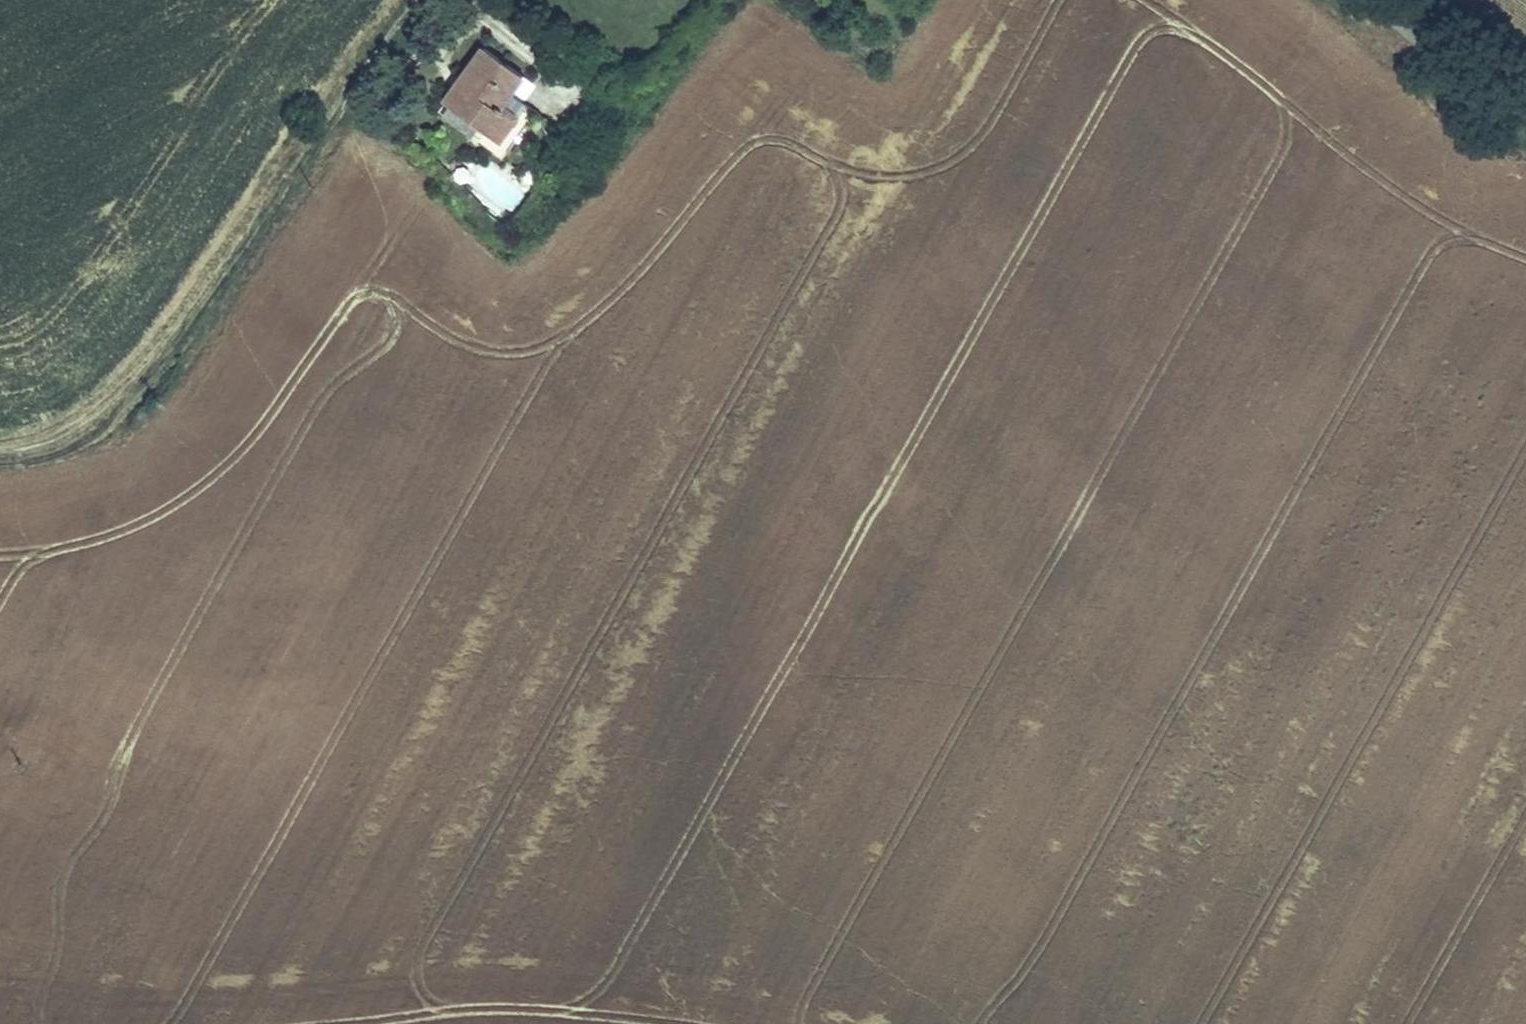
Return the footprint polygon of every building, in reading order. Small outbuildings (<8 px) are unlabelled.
[(536,111),(512,93),(524,76),(484,47),(461,79),(468,84),(461,92),(455,88),(438,112),(503,158),(536,111)] [(461,92),(468,84),(461,79),(455,88),(461,92)]
